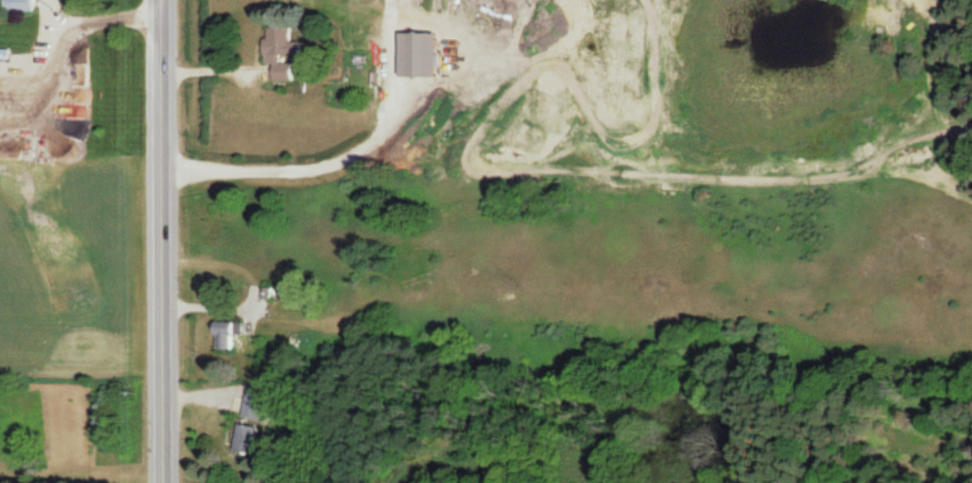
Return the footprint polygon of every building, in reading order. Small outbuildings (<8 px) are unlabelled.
[(33,13),(33,0),(2,0),(2,13),(33,13)] [(288,28),(262,28),(262,56),(299,56),(299,43),(288,43),(288,28)] [(233,324),(211,324),(211,350),(233,350),(233,324)] [(263,395),(243,394),(241,419),(261,420),(263,395)] [(252,456),(257,426),(237,422),(232,452),(252,456)]
